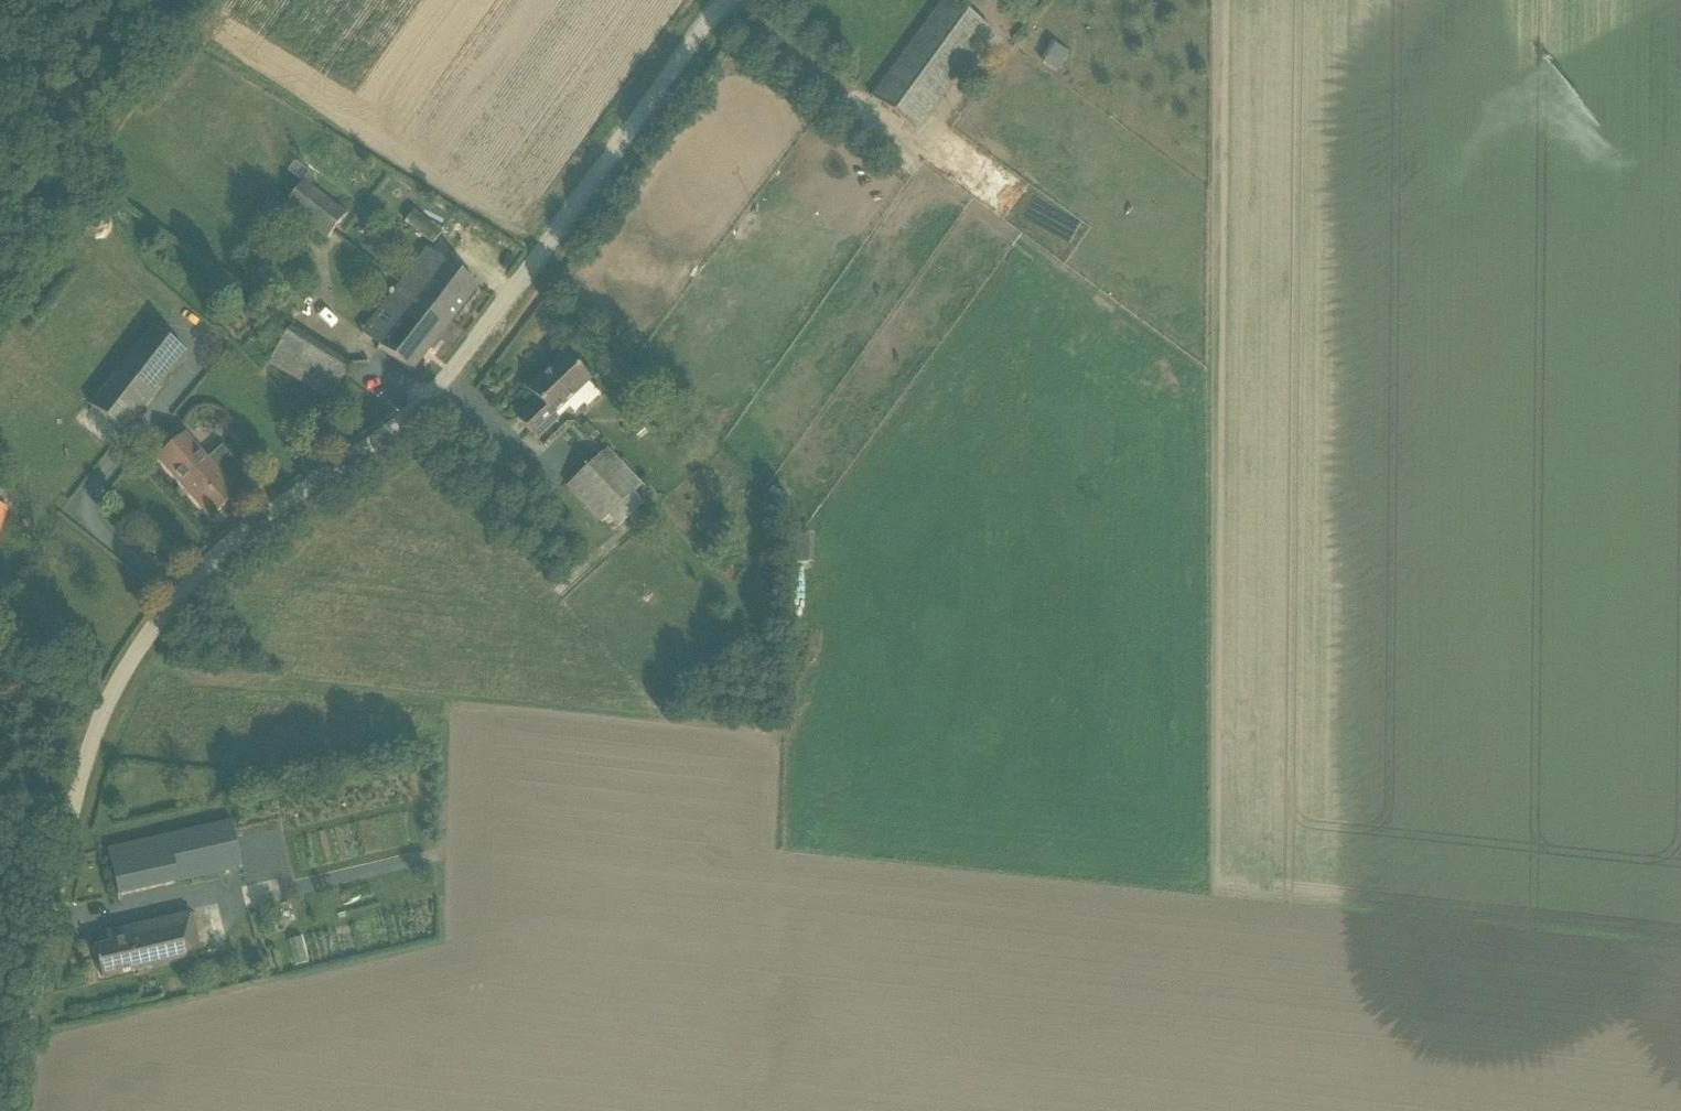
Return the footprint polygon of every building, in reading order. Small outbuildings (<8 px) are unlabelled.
[(949,0),(944,0),(871,99),(915,131),(990,30),(949,0)] [(1040,63),(1058,73),(1070,54),(1052,43),(1040,63)] [(283,207),(326,240),(346,214),(304,181),(283,207)] [(404,223),(432,245),(442,233),(414,211),(404,223)] [(426,284),(410,271),(380,308),(396,321),(376,346),(411,374),(451,323),(453,322),(452,321),(477,290),(478,289),(444,262),(426,284)] [(151,328),(90,407),(124,434),(186,355),(151,328)] [(287,332),(269,362),(329,399),(348,369),(287,332)] [(556,417),(591,383),(564,355),(563,356),(567,360),(546,380),(542,376),(527,390),(537,400),(517,419),(538,441),(560,421),(556,417)] [(628,427),(637,437),(646,429),(637,419),(628,427)] [(591,437),(596,433),(588,423),(582,428),(591,437)] [(211,520),(252,483),(220,447),(205,460),(183,436),(158,458),(211,520)] [(634,494),(643,487),(607,450),(566,489),(601,525),(609,518),(618,528),(643,503),(634,494)] [(0,506),(0,531),(8,509),(0,506)] [(411,785),(232,825),(231,821),(108,850),(119,896),(204,876),(207,885),(220,882),(219,876),(242,869),(247,890),(426,850),(411,785)] [(191,916),(107,935),(109,947),(95,950),(102,979),(200,956),(191,916)]
